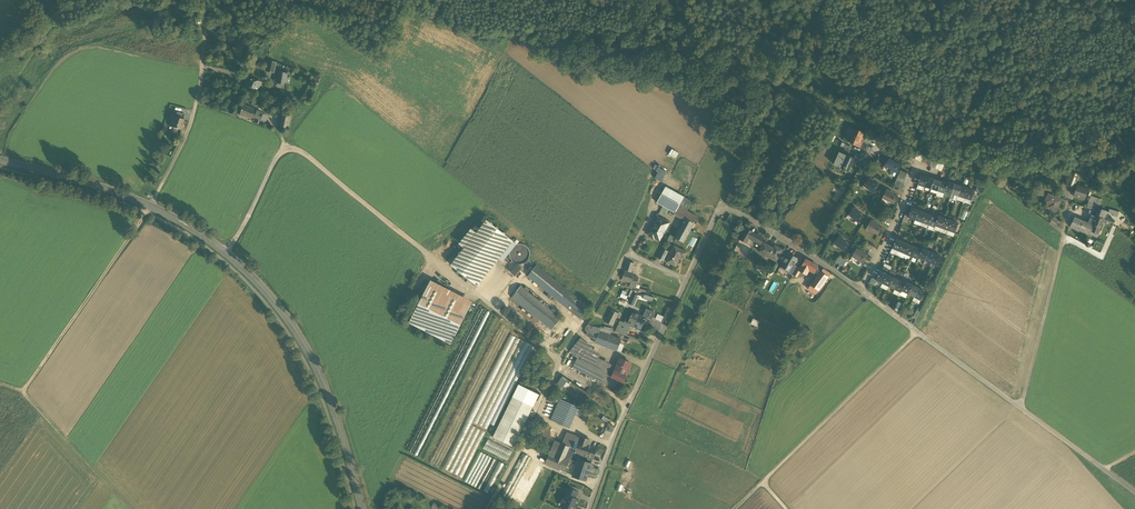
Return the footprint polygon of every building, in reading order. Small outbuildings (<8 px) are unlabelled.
[(193,13),(190,21),(187,33),(195,35),(198,24),(199,22),(201,23),(203,17),(201,16),(201,15),(193,13)] [(266,71),(274,72),(276,63),(268,61),(266,71)] [(273,87),(284,89),(287,74),(280,72),(279,80),(274,79),(273,87)] [(244,87),(257,91),(259,85),(260,86),(261,84),(260,84),(260,82),(247,78),(244,87)] [(253,101),(265,106),(267,100),(265,99),(266,97),(256,94),(256,95),(255,95),(253,101)] [(239,115),(250,118),(251,117),(253,111),(253,109),(243,105),(239,115)] [(280,127),(288,128),(292,111),(284,109),(280,127)] [(259,120),(261,120),(263,114),(253,111),(251,117),(259,120)] [(172,127),(181,130),(182,127),(184,128),(185,125),(183,124),(184,120),(183,119),(179,118),(179,117),(176,116),(176,117),(175,117),(172,127)] [(856,130),(854,134),(853,134),(849,142),(859,147),(861,142),(860,142),(864,133),(856,130)] [(676,159),(680,153),(673,149),(670,154),(676,159)] [(834,165),(840,167),(843,160),(845,160),(847,156),(839,153),(834,165)] [(853,159),(847,156),(845,160),(843,160),(840,167),(847,170),(850,163),(851,164),(853,159)] [(902,164),(894,160),(894,161),(889,158),(884,166),(885,165),(889,167),(888,169),(889,168),(892,171),(896,173),(897,173),(902,164)] [(660,167),(657,171),(659,173),(656,178),(663,182),(669,171),(660,167)] [(927,178),(920,175),(917,184),(924,187),(927,178)] [(878,187),(872,182),(873,181),(868,178),(864,184),(868,187),(867,188),(874,193),(878,187)] [(934,180),(927,178),(924,187),(931,189),(934,180)] [(940,182),(934,180),(931,189),(938,191),(940,182)] [(947,184),(940,182),(938,191),(944,193),(947,184)] [(954,184),(948,182),(947,184),(944,193),(945,192),(951,194),(954,184)] [(954,184),(951,194),(958,196),(961,187),(954,184)] [(1081,187),(1077,186),(1074,196),(1084,199),(1088,190),(1083,188),(1084,187),(1081,186),(1081,187)] [(665,187),(657,203),(663,206),(667,197),(671,190),(665,187)] [(967,189),(961,187),(958,196),(965,198),(967,189)] [(974,191),(967,189),(965,198),(971,200),(974,191)] [(684,197),(671,190),(667,197),(680,204),(684,197)] [(891,192),(886,190),(883,197),(887,199),(886,200),(894,204),(898,197),(890,193),(891,192)] [(1061,200),(1048,194),(1044,202),(1052,206),(1051,209),(1056,212),(1061,200)] [(680,204),(667,197),(663,206),(675,213),(679,207),(680,204)] [(679,207),(687,211),(692,201),(684,197),(680,204),(679,207)] [(1088,202),(1099,206),(1101,200),(1090,197),(1088,202)] [(1099,206),(1088,202),(1086,208),(1097,212),(1098,209),(1099,206)] [(687,211),(679,207),(675,213),(686,219),(689,212),(687,211)] [(863,217),(857,212),(858,211),(854,208),(849,213),(853,216),(852,217),(859,223),(863,217)] [(918,211),(911,208),(909,215),(908,217),(908,218),(915,220),(918,211)] [(1106,211),(1098,209),(1097,212),(1095,216),(1104,219),(1105,216),(1106,211)] [(925,213),(918,211),(915,220),(921,222),(925,213)] [(697,217),(689,212),(686,219),(675,238),(683,243),(697,217)] [(931,216),(925,213),(921,222),(928,225),(931,216)] [(1104,219),(1095,216),(1091,215),(1088,223),(1074,217),(1070,227),(1079,231),(1080,230),(1088,233),(1089,231),(1091,225),(1101,228),(1103,221),(1104,219)] [(669,223),(657,216),(647,234),(650,235),(649,236),(654,239),(654,238),(660,241),(663,234),(665,229),(666,229),(669,223)] [(938,218),(931,216),(928,225),(935,227),(938,218)] [(945,219),(938,216),(938,218),(935,227),(935,226),(942,228),(945,219)] [(1114,221),(1107,218),(1107,219),(1106,218),(1107,216),(1105,216),(1104,219),(1103,221),(1113,224),(1114,221)] [(945,219),(942,228),(948,230),(951,221),(945,219)] [(496,227),(492,224),(493,223),(491,222),(490,223),(487,220),(476,233),(464,248),(451,265),(477,286),(495,264),(490,260),(497,252),(508,237),(505,234),(506,233),(504,232),(503,233),(498,229),(499,228),(497,226),(496,227)] [(882,228),(875,224),(876,223),(871,220),(867,227),(871,229),(871,231),(878,235),(882,228)] [(951,221),(948,230),(955,233),(958,224),(951,221)] [(1101,228),(1091,225),(1089,231),(1098,235),(1099,232),(1101,228)] [(471,229),(459,244),(464,248),(476,233),(471,229)] [(753,232),(747,229),(742,236),(748,240),(749,238),(753,232)] [(758,235),(753,232),(749,238),(755,241),(758,235)] [(764,239),(758,235),(755,241),(761,245),(764,239)] [(849,245),(843,241),(843,239),(839,236),(834,243),(844,251),(849,245)] [(508,237),(497,252),(504,257),(505,256),(510,251),(511,249),(512,247),(514,246),(516,245),(517,244),(508,237)] [(903,242),(896,239),(892,248),(899,251),(903,242)] [(909,245),(903,242),(899,251),(905,254),(909,245)] [(773,248),(764,243),(759,252),(776,261),(782,250),(775,245),(773,248)] [(520,244),(516,245),(510,251),(510,255),(511,258),(513,262),(516,264),(520,264),(524,263),(527,261),(529,258),(530,254),(529,250),(527,247),(524,245),(520,244)] [(915,248),(909,245),(905,254),(912,257),(915,248)] [(674,246),(667,262),(676,266),(680,256),(685,258),(687,252),(674,246)] [(922,250),(915,248),(912,257),(918,259),(922,250)] [(666,251),(663,249),(658,257),(662,259),(666,251)] [(861,252),(857,249),(852,256),(863,263),(867,257),(860,253),(861,252)] [(929,252),(922,249),(922,250),(918,259),(919,258),(925,260),(929,252)] [(929,252),(925,260),(931,263),(935,254),(929,252)] [(797,259),(788,254),(781,266),(789,270),(791,271),(795,265),(797,259)] [(942,257),(935,254),(931,263),(938,266),(942,257)] [(801,269),(800,271),(806,275),(809,270),(818,275),(820,272),(817,267),(817,266),(806,260),(801,269)] [(634,263),(627,261),(624,270),(631,272),(634,263)] [(795,265),(791,271),(789,270),(788,272),(792,275),(793,274),(797,267),(797,266),(795,265)] [(537,266),(528,277),(560,302),(568,291),(537,266)] [(634,274),(625,271),(622,280),(631,283),(633,276),(634,274)] [(818,275),(810,286),(818,290),(818,291),(828,277),(820,272),(818,275)] [(887,275),(880,272),(876,280),(877,281),(882,283),(887,275)] [(893,278),(887,275),(882,283),(889,286),(893,278)] [(639,278),(633,276),(631,283),(630,286),(636,288),(638,282),(638,280),(639,278)] [(893,278),(889,286),(895,289),(899,281),(893,278)] [(472,302),(431,281),(409,323),(451,344),(472,302)] [(905,284),(899,281),(895,289),(901,293),(905,284)] [(912,285),(906,282),(905,284),(901,293),(902,291),(908,294),(912,285)] [(919,289),(912,285),(908,294),(914,297),(919,289)] [(561,318),(521,286),(512,297),(552,330),(561,318)] [(919,289),(914,297),(921,300),(922,299),(923,300),(925,295),(924,295),(925,292),(919,289)] [(568,291),(560,302),(568,309),(577,298),(568,291)] [(638,295),(634,293),(629,304),(633,306),(638,295)] [(588,307),(577,298),(568,309),(580,318),(588,307)] [(655,313),(647,309),(643,316),(643,317),(646,318),(652,321),(655,313)] [(612,310),(606,322),(613,325),(617,316),(618,317),(620,314),(612,310)] [(630,320),(628,323),(635,326),(640,315),(634,312),(630,320)] [(643,316),(640,315),(635,326),(641,329),(646,318),(643,317),(643,316)] [(754,318),(752,324),(758,326),(760,321),(754,318)] [(624,323),(620,321),(615,332),(621,333),(623,328),(629,331),(631,327),(634,328),(635,326),(628,323),(630,320),(626,319),(624,323)] [(601,328),(587,325),(585,328),(587,331),(586,335),(596,340),(597,339),(600,331),(600,332),(601,328)] [(600,332),(600,331),(597,339),(596,340),(595,343),(606,347),(611,336),(606,334),(600,332)] [(622,340),(611,336),(606,347),(617,351),(622,340)] [(591,348),(580,339),(574,346),(585,355),(591,348)] [(585,355),(574,346),(570,351),(580,360),(585,355)] [(611,365),(599,358),(601,354),(591,348),(585,355),(580,360),(606,374),(611,365)] [(580,360),(577,359),(573,367),(601,382),(604,376),(604,377),(606,374),(580,360)] [(631,364),(620,359),(612,377),(618,380),(624,383),(627,376),(625,375),(631,364)] [(612,377),(606,374),(604,377),(607,378),(604,384),(613,388),(618,380),(612,377)] [(591,395),(562,376),(557,385),(586,404),(591,395)] [(533,407),(513,397),(510,401),(531,411),(533,407)] [(565,401),(561,399),(551,420),(556,422),(565,401)] [(531,411),(510,401),(493,437),(513,447),(531,411)] [(578,407),(565,401),(556,422),(569,428),(576,412),(578,407)] [(588,410),(580,404),(578,407),(576,412),(585,416),(587,411),(588,410)] [(575,435),(567,433),(562,444),(569,447),(575,435)] [(569,447),(565,458),(571,460),(573,453),(575,449),(573,449),(578,437),(575,435),(569,447)] [(591,441),(578,437),(573,449),(575,449),(573,453),(574,452),(575,453),(583,455),(582,456),(593,459),(596,448),(589,446),(591,441)] [(483,448),(508,460),(512,451),(487,439),(483,448)] [(555,441),(549,455),(556,458),(562,444),(555,441)] [(562,444),(556,458),(563,462),(565,458),(569,447),(562,444)] [(509,499),(531,458),(525,455),(503,495),(509,499)] [(556,458),(549,455),(545,464),(560,470),(560,469),(563,462),(556,458)] [(571,460),(565,458),(563,462),(580,469),(581,464),(571,460)] [(580,469),(563,462),(560,469),(578,477),(580,469)] [(590,468),(581,464),(580,469),(578,477),(586,480),(590,468)] [(578,492),(569,488),(567,492),(574,495),(576,496),(578,492)] [(567,492),(565,496),(566,496),(565,498),(563,503),(565,504),(564,507),(568,508),(575,508),(579,500),(573,498),(574,495),(567,492)]
